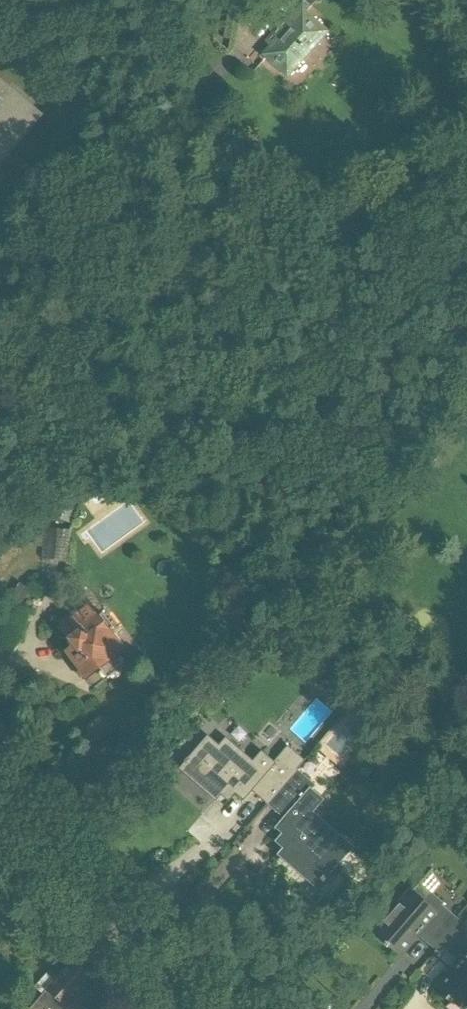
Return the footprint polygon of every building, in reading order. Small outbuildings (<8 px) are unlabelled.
[(265,42),(269,45),(261,54),(289,78),(330,31),(308,12),(319,0),(300,0),(302,2),(300,5),(289,16),(288,15),(265,42)] [(111,486),(100,471),(71,492),(76,499),(70,497),(61,519),(73,524),(81,505),(82,507),(111,486)] [(69,562),(71,530),(45,528),(43,548),(42,559),(69,562)] [(79,643),(67,653),(77,666),(75,670),(81,678),(85,677),(89,682),(104,671),(110,678),(125,667),(119,660),(130,651),(113,628),(114,627),(103,613),(101,615),(89,599),(62,620),(79,643)] [(307,662),(315,668),(323,658),(314,652),(307,662)] [(358,691),(350,684),(341,693),(350,701),(358,691)] [(268,804),(297,769),(305,760),(291,748),(277,765),(262,753),(254,763),(226,739),(220,747),(208,737),(181,769),(216,799),(228,785),(244,798),(251,790),(268,804)] [(297,769),(268,804),(284,818),(277,826),(293,840),(280,854),(315,884),(349,845),(312,813),(325,799),(313,789),(317,785),(297,769)] [(426,902),(441,884),(432,869),(413,891),(412,890),(375,932),(401,954),(423,930),(441,946),(463,921),(443,904),(437,911),(426,902)] [(463,921),(441,946),(460,962),(438,986),(450,996),(447,998),(451,1001),(461,1008),(466,1008),(466,925),(463,921)] [(38,1008),(56,1008),(45,1000),(38,1008)]
